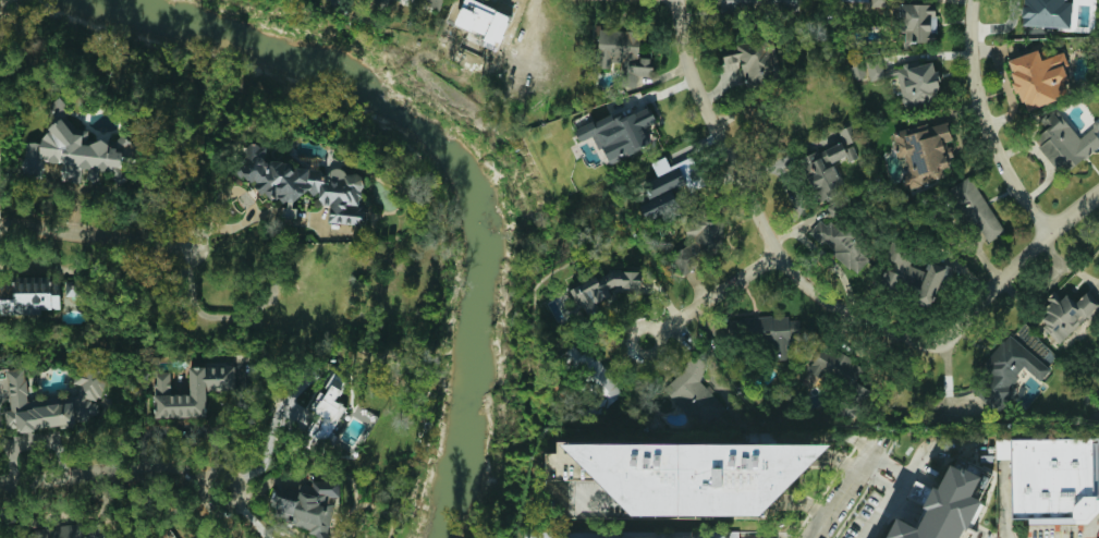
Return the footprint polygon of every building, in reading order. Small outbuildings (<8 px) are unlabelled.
[(474,0),(465,0),(454,24),(500,44),(511,16),(474,0)] [(1070,0),(1024,0),(1023,25),(1069,27),(1070,0)] [(935,3),(899,4),(900,28),(905,28),(905,42),(935,42),(935,3)] [(638,58),(639,30),(599,28),(597,68),(616,69),(615,85),(636,86),(637,76),(651,76),(652,58),(638,58)] [(722,56),(725,75),(743,72),(746,87),(781,80),(772,37),(736,44),(738,53),(722,56)] [(1006,60),(1024,110),(1072,94),(1063,66),(1069,65),(1063,51),(1041,59),(1038,49),(1006,60)] [(895,69),(904,107),(941,99),(933,61),(895,69)] [(649,146),(642,127),(656,122),(648,105),(614,120),(611,113),(574,130),(578,142),(595,134),(608,163),(649,146)] [(1057,109),(1040,121),(1046,129),(1033,138),(1053,166),(1061,160),(1067,170),(1098,146),(1098,142),(1090,130),(1078,137),(1057,109)] [(122,173),(124,150),(117,149),(117,144),(85,142),(86,131),(68,129),(68,122),(48,120),(46,144),(25,142),(23,175),(44,178),(45,161),(71,164),(70,180),(82,181),(82,169),(122,173)] [(905,185),(943,180),(942,169),(949,168),(948,158),(952,157),(950,143),(951,143),(948,122),(893,131),(897,158),(905,157),(907,171),(903,172),(905,185)] [(859,138),(853,123),(839,130),(845,144),(859,138)] [(362,174),(347,173),(335,166),(332,170),(294,169),(283,161),(266,160),(267,145),(248,144),(245,155),(236,167),(235,175),(240,176),(268,196),(283,201),(289,201),(282,210),(282,217),(296,217),(296,208),(293,206),(305,189),(328,206),(328,222),(366,224),(366,211),(361,207),(362,174)] [(647,222),(681,207),(673,189),(685,184),(688,192),(706,185),(693,156),(670,166),(665,156),(651,161),(658,178),(644,183),(651,200),(640,206),(647,222)] [(969,175),(948,188),(982,244),(1003,231),(969,175)] [(840,203),(828,207),(831,217),(844,212),(840,203)] [(723,219),(705,219),(705,215),(685,215),(685,247),(675,247),(675,270),(700,270),(700,257),(715,257),(715,248),(723,248),(723,219)] [(854,276),(875,255),(837,217),(827,227),(820,220),(809,231),(854,276)] [(879,283),(913,296),(913,298),(932,307),(949,266),(929,258),(925,270),(908,265),(913,254),(894,246),(879,283)] [(640,277),(575,273),(573,309),(596,310),(596,298),(609,299),(609,291),(639,292),(640,277)] [(41,314),(41,309),(58,309),(57,276),(14,277),(14,298),(0,299),(0,315),(41,314)] [(1075,303),(1065,293),(1060,299),(1054,294),(1041,307),(1048,313),(1039,321),(1061,343),(1098,304),(1086,291),(1075,303)] [(766,359),(794,358),(794,338),(801,338),(799,319),(790,320),(789,316),(747,317),(748,338),(765,338),(766,359)] [(1050,368),(1008,333),(979,369),(989,378),(982,386),(991,393),(986,401),(1000,412),(1017,391),(1010,384),(1025,367),(1040,380),(1050,368)] [(803,379),(820,387),(825,378),(854,391),(850,400),(862,405),(869,389),(854,382),(863,363),(818,343),(803,379)] [(584,375),(608,405),(623,392),(588,349),(582,354),(575,345),(560,357),(578,379),(584,375)] [(697,378),(708,367),(697,355),(664,386),(685,407),(695,399),(705,408),(709,405),(712,408),(719,402),(697,378)] [(10,409),(4,409),(5,428),(19,427),(19,430),(74,426),(73,418),(99,416),(97,400),(105,400),(102,365),(74,367),(75,383),(76,402),(57,403),(57,396),(27,399),(25,368),(0,370),(0,400),(9,399),(10,409)] [(207,416),(206,390),(235,390),(234,365),(188,366),(190,394),(171,394),(170,372),(154,372),(155,417),(207,416)] [(345,406),(337,401),(345,384),(334,379),(327,395),(319,392),(310,409),(320,414),(304,447),(320,455),(345,406)] [(1098,438),(1098,496),(1098,513),(1090,523),(1017,524),(1015,439),(1098,438)] [(758,516),(809,464),(830,464),(830,447),(830,445),(557,442),(557,453),(548,453),(548,478),(595,478),(632,514),(758,516)] [(960,530),(969,535),(981,502),(970,498),(979,476),(948,464),(938,489),(931,486),(923,508),(925,509),(918,527),(891,517),(883,537),(957,537),(960,530)] [(341,482),(312,478),(310,485),(301,482),(298,498),(272,493),(268,521),(330,530),(333,505),(328,504),(329,496),(339,497),(341,482)] [(103,522),(54,525),(55,537),(104,537),(103,522)] [(46,528),(35,529),(35,537),(46,537),(46,528)] [(169,528),(154,537),(176,537),(169,528)]
